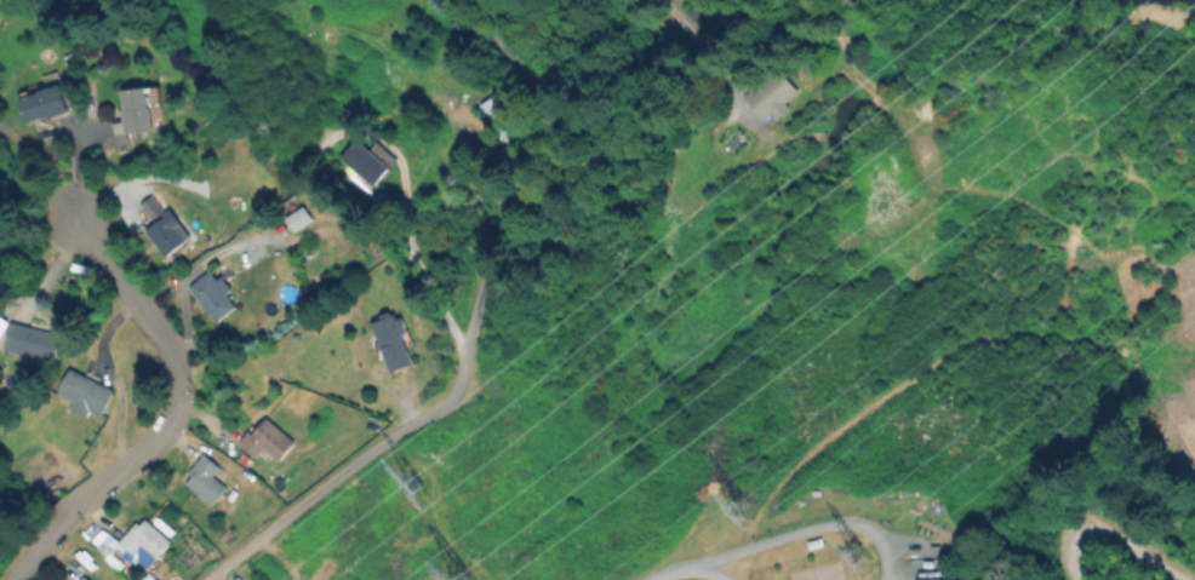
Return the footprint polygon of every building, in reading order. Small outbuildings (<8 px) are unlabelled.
[(793,107),(777,120),(773,114),(764,121),(743,96),(782,65),(802,92),(789,102),(793,107)] [(70,113),(28,122),(22,97),(63,86),(70,113)] [(154,132),(127,133),(124,90),(150,87),(154,132)] [(358,139),(373,151),(381,143),(399,157),(377,186),(342,159),(358,139)] [(164,209),(151,218),(139,202),(151,193),(164,209)] [(314,219),(295,231),(287,217),(305,206),(314,219)] [(195,239),(166,258),(148,230),(177,212),(195,239)] [(381,257),(367,268),(358,253),(371,243),(381,257)] [(212,270),(218,280),(223,276),(234,291),(228,294),(236,306),(217,322),(190,287),(212,270)] [(347,282),(321,300),(318,295),(343,277),(347,282)] [(395,314),(398,320),(402,317),(408,331),(402,333),(414,363),(391,372),(372,323),(395,314)] [(59,334),(52,362),(7,350),(15,322),(59,334)] [(116,389),(103,417),(95,412),(91,420),(69,409),(73,402),(58,394),(72,367),(116,389)] [(267,417),(296,443),(279,461),(264,449),(257,458),(239,442),(248,431),(252,433),(267,417)] [(228,488),(213,505),(188,483),(191,478),(187,475),(205,454),(221,467),(215,475),(228,488)] [(148,519),(171,541),(155,558),(143,547),(135,556),(131,552),(128,556),(116,546),(138,522),(142,526),(148,519)]
